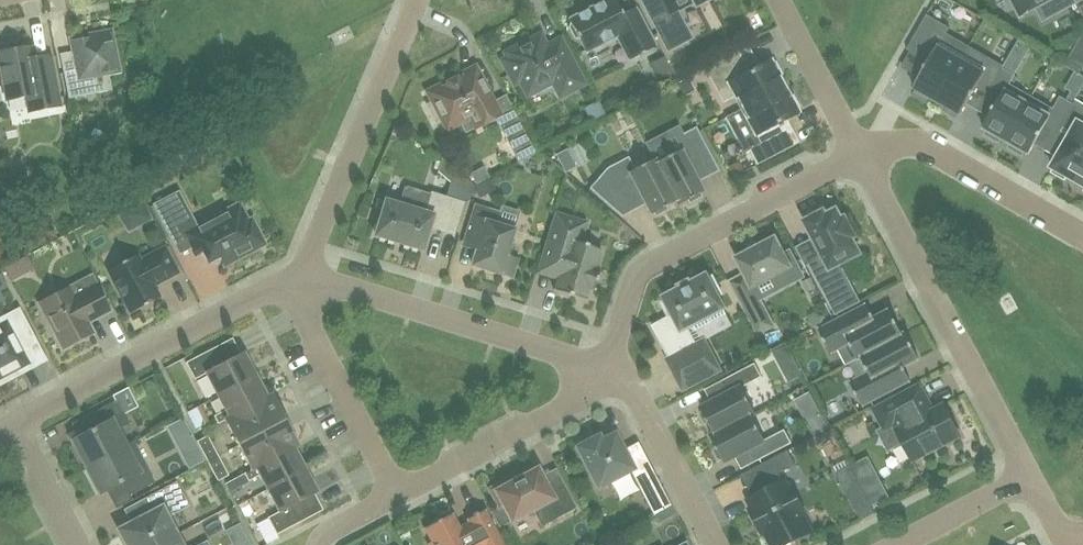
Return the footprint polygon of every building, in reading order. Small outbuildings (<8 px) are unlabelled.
[(638,57),(656,47),(635,8),(622,15),(614,0),(608,0),(569,20),(571,24),(570,29),(575,39),(580,41),(586,53),(617,37),(630,61),(638,57)] [(666,13),(652,21),(668,52),(692,39),(677,10),(693,2),(696,7),(710,0),(659,0),(666,13)] [(1022,16),(1052,0),(1011,0),(1014,6),(1016,5),(1022,16)] [(1060,13),(1077,4),(1075,0),(1053,0),(1060,13)] [(929,98),(938,103),(962,60),(940,47),(947,36),(935,29),(919,56),(930,62),(914,90),(917,91),(915,94),(927,102),(929,98)] [(94,79),(122,74),(119,58),(117,58),(112,32),(71,39),(74,52),(60,55),(69,99),(97,94),(94,79)] [(560,40),(547,47),(541,35),(506,54),(508,59),(503,61),(515,85),(520,82),(528,96),(553,83),(560,97),(584,85),(560,40)] [(1065,67),(1081,76),(1082,73),(1082,35),(1065,67)] [(5,85),(8,101),(27,97),(30,112),(60,106),(50,56),(33,60),(30,48),(0,54),(0,60),(1,67),(0,67),(0,78),(1,85),(5,85)] [(742,109),(785,87),(780,77),(783,75),(776,63),(773,64),(771,61),(758,68),(752,58),(737,67),(729,53),(710,63),(718,78),(724,75),(742,109)] [(962,60),(938,103),(946,108),(944,111),(957,118),(959,115),(961,117),(977,89),(988,95),(1003,68),(991,61),(985,73),(962,60)] [(1002,139),(1007,142),(1033,97),(1011,85),(1016,76),(1003,68),(988,95),(986,98),(997,105),(984,129),(988,132),(986,135),(1000,143),(1002,139)] [(466,134),(485,124),(495,119),(498,117),(492,106),(493,105),(492,103),(475,70),(430,93),(434,102),(427,106),(436,123),(443,120),(448,129),(460,122),(466,134)] [(790,98),(785,87),(742,109),(761,145),(749,151),(757,166),(782,153),(775,139),(790,131),(785,121),(799,113),(797,110),(800,109),(793,96),(790,98)] [(1033,97),(1007,142),(1012,145),(1009,149),(1023,157),(1025,153),(1030,155),(1046,126),(1057,133),(1063,124),(1074,105),(1063,98),(1056,110),(1033,97)] [(1074,105),(1063,124),(1071,128),(1065,138),(1069,140),(1053,168),(1054,170),(1052,173),(1066,181),(1068,177),(1076,182),(1082,169),(1082,105),(1076,101),(1074,105)] [(602,104),(589,112),(598,126),(610,118),(602,104)] [(518,118),(500,127),(519,163),(537,154),(518,118)] [(682,151),(657,164),(656,164),(676,202),(675,202),(677,206),(688,200),(690,203),(701,197),(700,194),(703,192),(697,180),(705,176),(697,160),(710,154),(696,128),(682,136),(689,148),(682,152),(682,151)] [(436,171),(449,182),(452,169),(439,158),(436,171)] [(656,164),(657,164),(655,160),(629,174),(619,180),(608,169),(590,189),(607,204),(617,193),(626,188),(636,207),(644,203),(651,215),(654,213),(656,216),(668,210),(666,207),(675,202),(676,202),(656,164)] [(210,264),(221,259),(224,264),(262,244),(251,223),(238,230),(229,212),(199,228),(179,191),(153,205),(170,237),(184,230),(197,255),(203,252),(210,264)] [(386,202),(376,236),(423,250),(429,229),(455,236),(465,203),(431,193),(425,214),(386,202)] [(125,218),(135,234),(158,220),(148,203),(125,218)] [(475,205),(465,236),(462,247),(476,252),(472,266),(512,278),(518,260),(507,257),(515,231),(497,225),(501,213),(475,205)] [(821,260),(810,266),(824,293),(849,280),(841,265),(860,255),(852,239),(855,237),(845,220),(842,221),(837,212),(827,217),(825,213),(822,215),(820,211),(807,218),(809,222),(807,223),(823,254),(819,256),(821,260)] [(587,223),(567,217),(556,213),(537,274),(557,280),(554,291),(586,301),(590,290),(594,291),(601,269),(597,268),(602,251),(581,244),(587,223)] [(50,224),(37,231),(24,238),(30,250),(57,236),(50,224)] [(737,259),(747,277),(753,289),(754,288),(776,277),(782,289),(804,278),(791,252),(785,255),(776,239),(760,248),(750,253),(737,259)] [(160,298),(153,286),(178,273),(165,249),(140,261),(137,256),(109,271),(131,313),(160,298)] [(14,283),(38,277),(34,262),(10,267),(14,283)] [(689,330),(725,311),(727,310),(720,297),(724,295),(714,277),(711,279),(708,274),(691,283),(690,281),(679,287),(680,288),(663,297),(666,302),(662,303),(670,318),(653,327),(670,359),(668,360),(685,392),(722,372),(706,340),(697,345),(689,330)] [(87,323),(109,312),(110,311),(92,277),(69,289),(40,304),(48,319),(46,320),(53,334),(55,333),(64,349),(93,334),(87,323)] [(758,296),(754,288),(753,289),(747,277),(732,285),(743,304),(759,335),(775,327),(761,300),(758,296)] [(168,312),(178,312),(177,285),(167,285),(168,312)] [(903,335),(890,311),(875,319),(867,305),(819,331),(831,354),(850,344),(859,360),(906,335),(906,334),(903,335)] [(28,358),(23,349),(37,342),(20,309),(18,310),(20,313),(0,324),(0,383),(24,370),(26,369),(27,368),(28,366),(28,365),(29,363),(29,362),(29,360),(28,358)] [(906,335),(859,360),(862,359),(870,374),(851,384),(863,407),(911,382),(904,368),(919,360),(906,335)] [(797,344),(779,351),(790,385),(809,379),(797,344)] [(207,374),(220,400),(258,381),(244,354),(218,368),(209,351),(186,363),(195,381),(207,374)] [(711,437),(756,414),(743,388),(763,378),(756,364),(724,381),(730,394),(701,409),(703,412),(702,416),(705,423),(710,424),(715,434),(711,437)] [(258,381),(220,400),(226,411),(214,417),(218,425),(226,421),(227,424),(273,400),(272,396),(267,399),(258,381)] [(933,412),(928,403),(920,387),(875,410),(885,430),(894,425),(913,461),(960,437),(954,426),(955,422),(950,412),(946,411),(944,406),(933,412)] [(273,400),(227,424),(235,439),(234,439),(241,453),(242,452),(250,467),(296,442),(288,428),(289,428),(282,414),(281,414),(273,400)] [(86,468),(134,443),(133,442),(126,446),(118,430),(130,424),(117,401),(88,416),(95,429),(72,441),(86,468)] [(205,411),(193,414),(197,431),(210,428),(205,411)] [(756,414),(711,437),(717,448),(716,452),(719,459),(724,461),(725,464),(754,449),(761,461),(793,444),(786,431),(766,441),(753,416),(757,414),(756,414)] [(636,480),(653,470),(638,442),(623,450),(615,435),(601,442),(599,437),(594,439),(592,435),(580,442),(582,446),(577,448),(598,488),(632,471),(636,480)] [(208,436),(197,442),(207,462),(218,456),(208,436)] [(296,442),(250,467),(252,470),(244,474),(249,482),(261,476),(266,486),(303,466),(294,449),(298,446),(296,442)] [(155,483),(134,443),(86,468),(100,494),(123,482),(130,496),(155,483)] [(767,481),(780,474),(789,469),(781,455),(759,467),(767,481)] [(218,456),(207,462),(218,482),(229,476),(218,456)] [(303,466),(266,486),(280,512),(268,519),(277,536),(300,523),(291,507),(317,493),(303,466)] [(545,505),(553,521),(577,509),(565,486),(551,494),(538,468),(511,482),(509,479),(489,489),(499,508),(503,506),(511,522),(545,505)] [(230,493),(249,483),(249,482),(244,474),(226,484),(225,484),(230,493)] [(176,536),(167,518),(189,507),(176,483),(145,499),(146,501),(147,500),(154,513),(120,530),(118,531),(126,544),(158,544),(176,536)] [(806,536),(812,533),(801,514),(805,511),(793,489),(784,494),(779,485),(749,500),(754,510),(751,512),(762,534),(766,532),(773,544),(790,544),(806,536)] [(862,487),(848,494),(863,521),(877,514),(862,487)] [(487,515),(485,511),(467,520),(469,524),(460,528),(453,516),(453,514),(424,529),(431,543),(428,544),(503,544),(487,515)] [(158,544),(181,544),(176,536),(158,544)]
